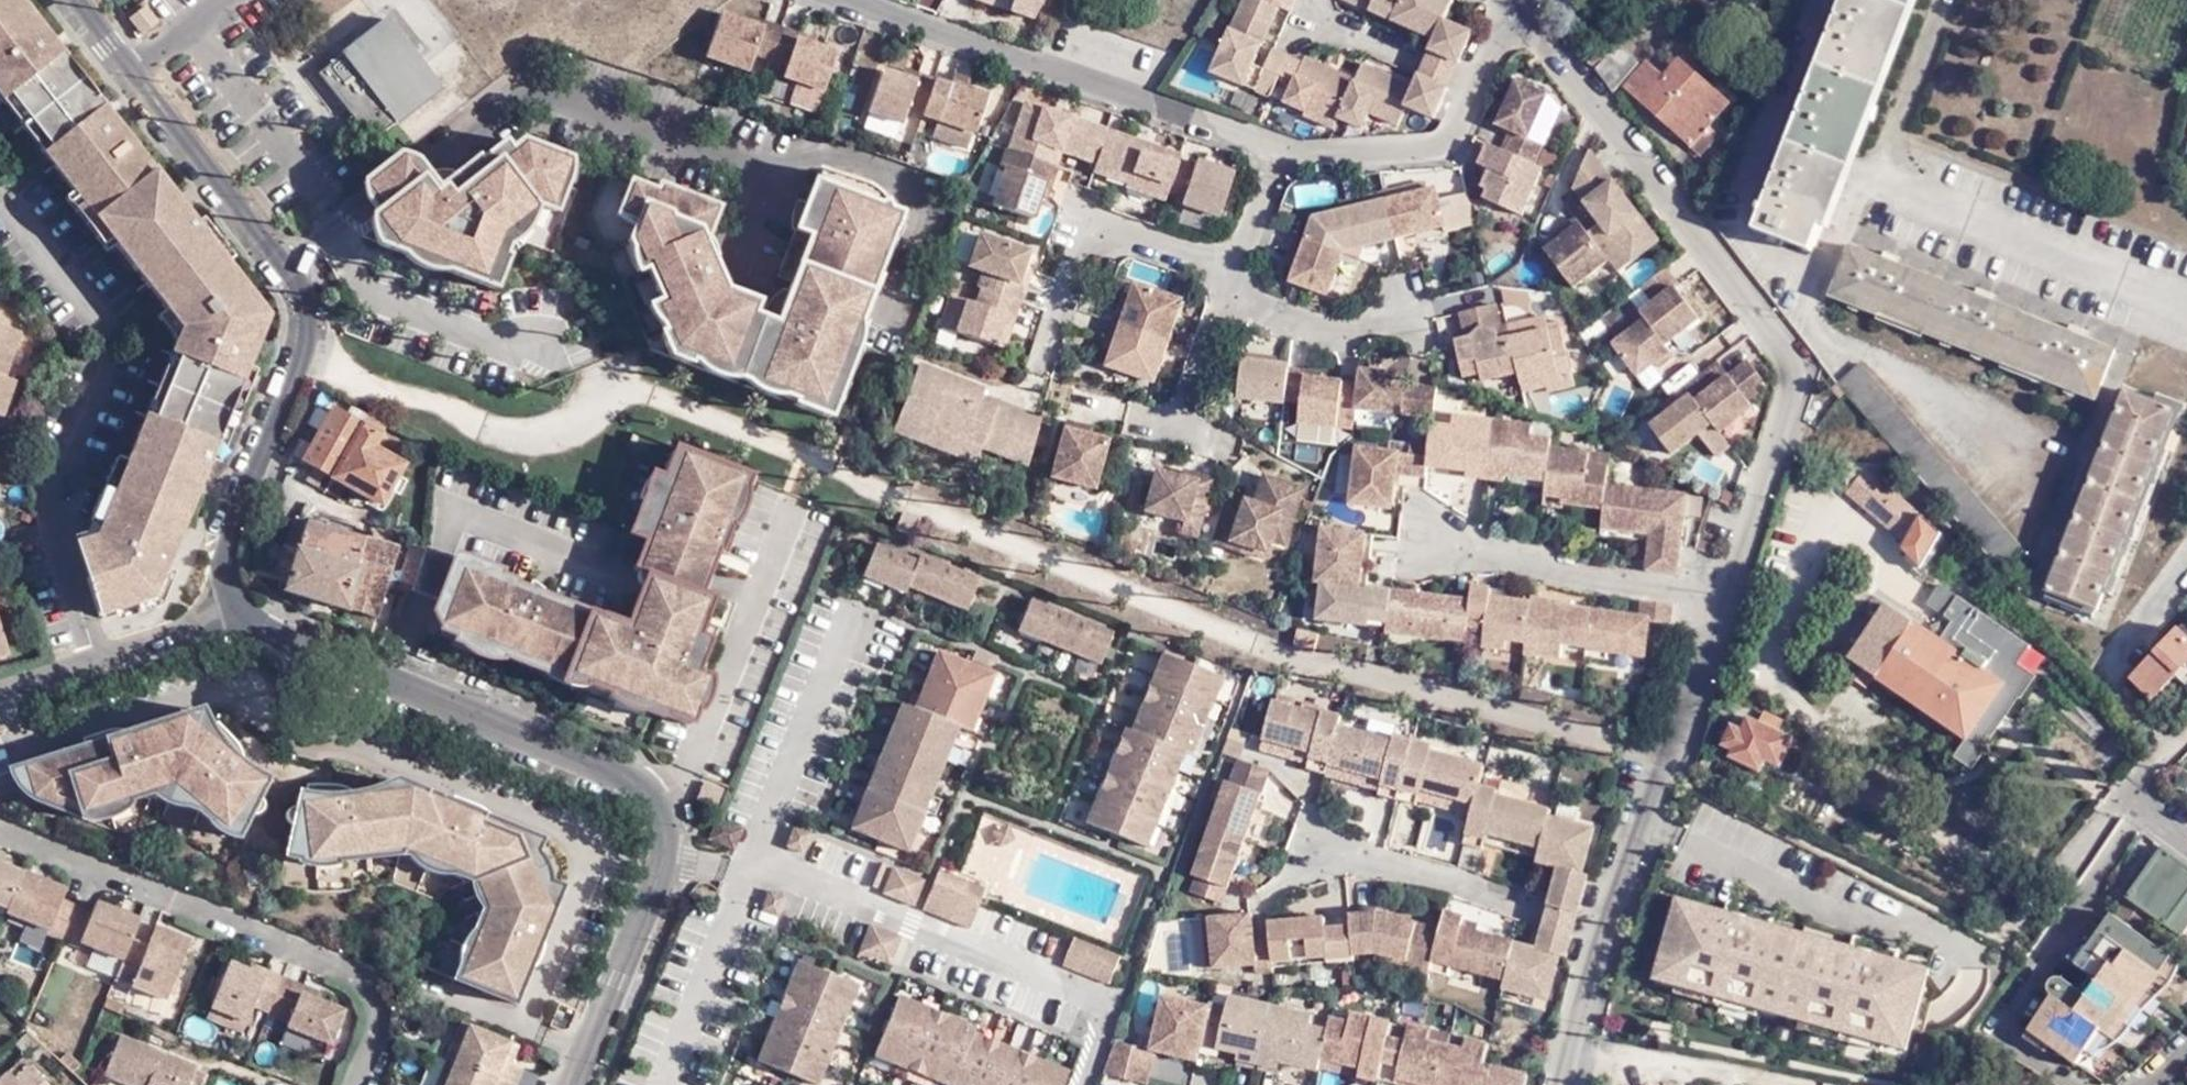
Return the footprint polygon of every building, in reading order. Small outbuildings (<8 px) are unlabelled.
[(8,99),(30,126),(59,163),(51,169),(72,195),(94,222),(114,249),(135,275),(142,269),(151,282),(172,307),(165,314),(184,339),(176,359),(164,389),(152,421),(146,438),(138,434),(125,463),(113,494),(174,519),(187,487),(193,473),(202,477),(210,460),(228,415),(241,382),(233,379),(238,365),(247,368),(252,354),(251,354),(244,350),(255,319),(238,298),(217,272),(225,266),(198,231),(183,213),(176,218),(168,207),(146,179),(126,155),(134,149),(118,128),(111,135),(105,127),(111,121),(61,57),(53,63),(43,50),(39,45),(47,38),(35,23),(28,28),(6,0),(0,0),(0,88),(8,99)] [(967,0),(1029,23),(1042,0),(967,0)] [(1212,72),(1256,92),(1256,93),(1272,100),(1291,57),(1276,51),(1274,51),(1265,70),(1255,65),(1279,9),(1260,0),(1244,0),(1212,72)] [(1293,14),(1300,0),(1260,0),(1293,14)] [(1342,2),(1398,27),(1398,26),(1410,0),(1342,0),(1342,2)] [(1445,0),(1410,0),(1398,26),(1429,40),(1431,35),(1442,40),(1439,45),(1434,55),(1460,68),(1474,38),(1448,26),(1457,6),(1445,0)] [(1759,221),(1816,242),(1909,0),(1844,0),(1759,221)] [(147,6),(131,18),(145,35),(159,23),(147,6)] [(740,21),(717,12),(701,56),(743,72),(749,55),(765,61),(777,28),(742,15),(740,21)] [(388,19),(319,73),(372,142),(442,86),(388,19)] [(812,42),(777,28),(765,61),(760,73),(792,85),(785,104),(810,114),(831,56),(810,48),(812,42)] [(1429,40),(1439,45),(1442,40),(1431,35),(1429,40)] [(51,43),(43,50),(53,63),(61,57),(51,43)] [(1596,69),(1612,89),(1637,61),(1619,43),(1596,69)] [(1449,94),(1460,68),(1434,55),(1423,81),(1449,94)] [(1308,65),(1291,57),(1272,100),(1308,115),(1307,120),(1338,133),(1343,121),(1347,115),(1361,85),(1311,61),(1308,65)] [(1700,155),(1716,136),(1708,128),(1728,105),(1679,58),(1663,76),(1647,61),(1624,87),(1700,155)] [(1418,91),(1369,67),(1361,85),(1347,115),(1370,127),(1374,117),(1400,130),(1411,112),(1436,123),(1449,94),(1423,81),(1418,91)] [(860,113),(895,127),(900,112),(916,119),(930,82),(897,70),(894,78),(876,71),(860,113)] [(947,77),(944,85),(959,91),(962,83),(947,77)] [(943,87),(930,82),(916,119),(967,138),(981,99),(959,91),(944,85),(943,87)] [(1518,130),(1510,151),(1540,164),(1549,144),(1536,138),(1555,95),(1523,82),(1506,125),(1518,130)] [(1549,144),(1565,108),(1555,95),(1536,138),(1549,144)] [(8,99),(1,104),(22,132),(30,126),(8,99)] [(1025,107),(1022,115),(1050,124),(1053,115),(1025,107)] [(1022,115),(1008,153),(1050,167),(1055,169),(1060,152),(1098,165),(1106,142),(1108,135),(1109,134),(1053,115),(1050,124),(1022,115)] [(1366,132),(1370,127),(1347,115),(1343,121),(1366,132)] [(22,132),(51,169),(59,163),(30,126),(22,132)] [(1124,140),(1108,135),(1106,142),(1121,147),(1124,140)] [(1165,203),(1178,167),(1180,160),(1124,140),(1121,147),(1106,142),(1098,165),(1095,173),(1128,185),(1127,190),(1165,203)] [(398,156),(362,183),(365,199),(375,214),(369,218),(369,223),(370,232),(372,239),(376,246),(402,255),(445,272),(492,289),(504,258),(501,257),(505,247),(510,244),(514,241),(519,237),(522,234),(524,230),(527,226),(529,221),(535,207),(553,213),(566,178),(568,173),(568,167),(567,161),(538,150),(519,143),(508,152),(502,144),(477,163),(475,160),(451,178),(447,174),(442,174),(438,175),(433,175),(425,178),(414,163),(398,156)] [(1510,151),(1496,145),(1486,166),(1497,170),(1490,188),(1493,191),(1490,199),(1529,216),(1549,168),(1540,164),(1510,151)] [(1725,157),(1715,148),(1707,158),(1717,166),(1725,157)] [(1040,196),(1050,167),(1008,153),(1006,151),(1001,169),(1006,171),(993,208),(1032,219),(1040,196)] [(1607,224),(1593,235),(1614,263),(1623,274),(1640,262),(1630,250),(1656,229),(1630,195),(1626,199),(1617,188),(1622,184),(1597,151),(1580,187),(1607,224)] [(1058,170),(1055,169),(1050,167),(1040,196),(1047,199),(1058,170)] [(1194,173),(1178,167),(1165,203),(1219,221),(1234,177),(1213,170),(1210,173),(1196,169),(1194,173)] [(628,184),(614,216),(633,224),(625,243),(629,250),(630,256),(630,262),(631,267),(633,270),(634,274),(644,270),(659,303),(646,309),(648,313),(650,317),(654,322),(657,326),(658,327),(661,335),(658,336),(667,358),(779,402),(781,398),(792,402),(791,406),(825,420),(833,400),(841,403),(863,350),(858,348),(864,330),(862,329),(904,219),(885,212),(882,205),(879,201),(876,198),(872,194),(868,191),(864,188),(816,173),(793,232),(773,281),(787,287),(783,298),(779,297),(773,313),(753,305),(722,293),(701,245),(714,210),(656,188),(653,194),(628,184)] [(174,202),(153,175),(146,179),(168,207),(174,202)] [(1630,195),(1622,184),(1617,188),(1626,199),(1630,195)] [(1386,195),(1387,204),(1429,193),(1427,186),(1386,195)] [(1387,204),(1396,241),(1446,228),(1438,191),(1429,193),(1387,204)] [(94,222),(72,195),(63,201),(85,229),(94,222)] [(1342,206),(1344,214),(1387,204),(1386,195),(1342,206)] [(174,202),(168,207),(176,218),(183,213),(174,202)] [(1377,246),(1396,241),(1387,204),(1344,214),(1315,221),(1308,241),(1344,255),(1345,252),(1349,237),(1375,232),(1377,246)] [(1593,235),(1582,220),(1569,230),(1572,235),(1565,241),(1552,251),(1580,288),(1614,263),(1593,235)] [(114,249),(94,222),(85,229),(105,255),(114,249)] [(205,225),(198,231),(225,266),(233,260),(205,225)] [(1665,242),(1656,229),(1630,250),(1640,262),(1665,242)] [(1562,236),(1565,241),(1572,235),(1569,230),(1562,236)] [(1345,252),(1377,246),(1375,232),(1349,237),(1345,252)] [(978,289),(1018,303),(1025,285),(1017,283),(1021,271),(1027,253),(978,236),(967,267),(981,272),(976,288),(978,289)] [(1344,255),(1308,241),(1296,237),(1290,255),(1302,259),(1297,269),(1293,283),(1328,297),(1344,255)] [(1852,244),(1833,294),(2097,400),(2116,351),(1852,244)] [(1286,265),(1297,269),(1302,259),(1290,255),(1286,265)] [(245,292),(225,266),(217,272),(238,298),(245,292)] [(135,275),(144,287),(151,282),(142,269),(135,275)] [(1028,274),(1021,271),(1017,283),(1025,285),(1028,274)] [(1671,271),(1648,289),(1660,306),(1647,316),(1670,349),(1704,322),(1680,292),(1683,289),(1671,271)] [(172,307),(151,282),(144,287),(165,314),(172,307)] [(1116,322),(1171,342),(1185,300),(1139,284),(1133,299),(1130,307),(1122,304),(1116,322)] [(1013,318),(1018,303),(978,289),(974,304),(949,295),(941,319),(956,324),(954,332),(996,346),(1006,316),(1013,318)] [(1660,306),(1648,289),(1639,295),(1634,299),(1644,313),(1647,316),(1660,306)] [(266,318),(245,292),(238,298),(255,319),(244,350),(251,354),(252,354),(266,318)] [(1125,296),(1122,304),(1130,307),(1133,299),(1125,296)] [(1617,333),(1644,313),(1634,299),(1607,320),(1617,333)] [(1522,375),(1511,327),(1504,329),(1498,305),(1468,313),(1471,331),(1467,333),(1470,342),(1471,347),(1465,356),(1462,357),(1467,378),(1483,375),(1485,382),(1522,375)] [(1657,369),(1675,355),(1670,349),(1647,316),(1644,313),(1617,333),(1625,343),(1620,348),(1644,379),(1657,369)] [(168,356),(176,359),(184,339),(165,314),(156,321),(173,343),(168,356)] [(1003,348),(1013,318),(1006,316),(996,346),(1003,348)] [(938,327),(954,332),(956,324),(941,319),(938,327)] [(1549,319),(1529,323),(1530,330),(1552,326),(1549,319)] [(1156,383),(1171,342),(1116,322),(1110,340),(1118,342),(1116,349),(1110,367),(1156,383)] [(1529,323),(1511,327),(1522,375),(1526,394),(1549,388),(1551,388),(1549,382),(1574,376),(1564,332),(1554,335),(1552,326),(1530,330),(1529,323)] [(4,380),(18,337),(0,329),(0,379),(4,380)] [(1235,344),(1226,370),(1234,372),(1243,346),(1245,343),(1241,339),(1235,344)] [(1108,346),(1116,349),(1118,342),(1110,340),(1108,346)] [(1459,343),(1462,357),(1465,356),(1471,347),(1470,342),(1459,343)] [(157,386),(164,389),(176,359),(168,356),(157,386)] [(1293,370),(1294,367),(1246,361),(1242,398),(1289,404),(1289,403),(1293,370)] [(1722,363),(1715,370),(1728,386),(1735,380),(1722,363)] [(894,429),(947,450),(952,436),(981,446),(1029,465),(1040,425),(996,409),(982,402),(984,395),(986,390),(919,364),(894,429)] [(1715,370),(1688,389),(1695,398),(1724,436),(1757,411),(1752,404),(1763,395),(1758,390),(1768,382),(1755,364),(1735,380),(1728,386),(1715,370)] [(228,415),(237,417),(254,371),(247,368),(241,382),(228,415)] [(1667,382),(1657,369),(1644,379),(1653,392),(1667,382)] [(1311,372),(1293,370),(1289,403),(1305,406),(1304,424),(1341,430),(1346,384),(1324,381),(1310,379),(1311,372)] [(1325,374),(1311,372),(1310,379),(1324,381),(1325,374)] [(1434,420),(1439,388),(1407,385),(1408,377),(1396,376),(1396,381),(1387,380),(1388,375),(1364,372),(1362,385),(1359,410),(1361,410),(1402,415),(1434,420)] [(1577,388),(1574,376),(1549,382),(1551,388),(1549,388),(1551,394),(1577,388)] [(13,383),(4,380),(0,379),(0,419),(13,383)] [(1362,385),(1346,384),(1341,430),(1356,432),(1359,410),(1362,385)] [(144,418),(152,421),(164,389),(157,386),(144,418)] [(2126,392),(2049,592),(2099,611),(2176,411),(2126,392)] [(984,395),(982,402),(996,409),(1040,425),(1043,417),(984,395)] [(1719,460),(1733,448),(1724,436),(1695,398),(1654,430),(1676,458),(1696,443),(1691,438),(1698,433),(1702,438),(1719,460)] [(1392,434),(1401,422),(1402,415),(1361,410),(1360,422),(1362,422),(1362,430),(1392,434)] [(303,463),(334,480),(364,429),(359,426),(333,411),(303,463)] [(359,426),(364,429),(334,480),(379,506),(402,468),(372,451),(379,437),(387,423),(367,411),(359,426)] [(219,463),(237,417),(228,415),(210,460),(219,463)] [(144,418),(138,434),(146,438),(152,421),(144,418)] [(1470,478),(1489,480),(1497,423),(1455,419),(1454,429),(1434,426),(1431,446),(1430,457),(1428,465),(1471,471),(1470,478)] [(1550,483),(1551,471),(1555,443),(1536,440),(1536,429),(1497,423),(1489,480),(1509,483),(1510,478),(1550,483)] [(1085,438),(1087,429),(1069,424),(1054,479),(1096,491),(1108,444),(1092,440),(1085,438)] [(1342,447),(1341,430),(1304,424),(1301,442),(1342,447)] [(1094,430),(1087,429),(1085,438),(1092,440),(1094,430)] [(1696,443),(1702,438),(1698,433),(1691,438),(1696,443)] [(976,461),(981,446),(952,436),(947,450),(976,461)] [(1427,477),(1428,465),(1430,457),(1362,448),(1354,502),(1394,508),(1399,474),(1427,477)] [(454,564),(452,567),(437,607),(450,612),(441,636),(457,642),(455,647),(463,650),(467,654),(471,658),(477,662),(484,665),(491,667),(497,667),(503,668),(505,664),(543,678),(545,682),(550,685),(555,688),(561,691),(567,693),(574,694),(580,694),(585,691),(610,700),(608,703),(611,706),(615,709),(620,712),(625,715),(631,717),(636,717),(643,718),(649,719),(664,725),(665,722),(689,730),(707,684),(695,680),(708,647),(696,643),(710,606),(698,601),(710,569),(719,557),(716,556),(728,533),(732,530),(735,526),(738,522),(740,518),(741,514),(743,510),(744,505),(744,502),(744,499),(744,493),(748,483),(674,453),(662,483),(650,479),(628,539),(644,545),(633,575),(646,580),(626,633),(601,624),(601,625),(514,592),(515,589),(500,583),(501,579),(465,565),(454,564)] [(115,459),(103,490),(113,494),(125,463),(115,459)] [(1802,467),(1776,565),(1811,575),(1831,500),(1847,502),(1877,517),(1908,544),(1906,549),(1924,570),(1945,537),(1895,488),(1852,469),(1850,478),(1802,467)] [(1606,528),(1611,486),(1592,483),(1592,477),(1551,471),(1550,483),(1547,508),(1568,511),(1567,523),(1570,523),(1606,528)] [(1181,533),(1200,539),(1214,487),(1183,479),(1157,472),(1147,511),(1184,523),(1181,533)] [(1185,473),(1183,479),(1214,487),(1216,481),(1185,473)] [(1264,479),(1257,501),(1263,503),(1270,481),(1264,479)] [(1224,513),(1218,532),(1233,537),(1231,544),(1265,554),(1269,541),(1286,546),(1302,491),(1270,481),(1263,503),(1257,501),(1255,506),(1254,512),(1243,509),(1229,505),(1224,513)] [(1692,497),(1611,486),(1606,528),(1642,532),(1643,523),(1657,526),(1654,543),(1652,563),(1683,566),(1686,549),(1692,497)] [(196,491),(187,487),(174,519),(184,523),(196,491)] [(91,520),(101,524),(113,494),(103,490),(91,520)] [(174,519),(113,494),(101,524),(107,527),(100,543),(84,550),(92,578),(104,615),(116,611),(153,599),(165,570),(165,569),(172,552),(163,548),(174,519)] [(1245,503),(1243,509),(1254,512),(1255,506),(1245,503)] [(1568,511),(1547,508),(1545,519),(1544,525),(1570,528),(1570,523),(1567,523),(1568,511)] [(903,511),(896,528),(913,535),(920,518),(903,511)] [(184,523),(174,519),(163,548),(172,552),(184,523)] [(297,556),(288,588),(287,594),(377,621),(396,553),(307,527),(294,523),(285,553),(297,556)] [(1641,542),(1654,543),(1657,526),(1643,523),(1642,532),(1641,542)] [(81,542),(84,550),(100,543),(107,527),(101,524),(96,537),(81,542)] [(1641,542),(1642,532),(1606,528),(1604,537),(1641,542)] [(1369,585),(1376,535),(1326,529),(1320,580),(1325,580),(1320,616),(1389,624),(1390,621),(1395,588),(1369,585)] [(1264,559),(1265,554),(1231,544),(1233,537),(1218,532),(1215,544),(1264,559)] [(918,561),(878,544),(866,574),(906,591),(908,586),(966,610),(968,604),(972,605),(976,594),(972,592),(978,579),(921,555),(918,561)] [(425,555),(410,550),(399,589),(413,593),(424,557),(425,555)] [(275,584),(288,588),(297,556),(285,553),(275,584)] [(452,567),(424,557),(413,593),(411,598),(437,607),(452,567)] [(1682,577),(1683,566),(1652,563),(1650,575),(1682,577)] [(173,573),(165,570),(153,599),(116,611),(119,621),(160,607),(173,573)] [(97,617),(104,615),(92,578),(85,580),(97,617)] [(1496,589),(1476,587),(1474,598),(1469,636),(1468,645),(1510,650),(1511,640),(1529,642),(1534,604),(1495,598),(1496,589)] [(1853,662),(1970,741),(2022,666),(2033,649),(1944,587),(1930,608),(1956,624),(1942,643),(1890,607),(1853,662)] [(1474,598),(1395,588),(1390,621),(1419,624),(1418,633),(1450,637),(1451,633),(1469,636),(1474,598)] [(1112,631),(1031,598),(1024,614),(1021,613),(1016,623),(1020,625),(1019,629),(1100,662),(1112,631)] [(1554,603),(1535,600),(1534,604),(1529,642),(1528,653),(1528,654),(1563,658),(1565,645),(1590,648),(1595,612),(1554,607),(1554,603)] [(1645,619),(1595,612),(1590,648),(1590,652),(1609,654),(1646,658),(1652,623),(1675,627),(1677,607),(1648,603),(1645,619)] [(1389,629),(1418,633),(1419,624),(1390,621),(1389,624),(1389,629)] [(2173,637),(2173,640),(2132,677),(2155,699),(2177,677),(2186,686),(2186,623),(2173,637)] [(1323,632),(1301,625),(1294,647),(1317,653),(1323,632)] [(1528,653),(1529,642),(1511,640),(1510,650),(1528,653)] [(1000,657),(977,648),(974,657),(991,664),(993,660),(998,663),(1000,657)] [(915,709),(907,705),(901,703),(852,829),(907,850),(958,724),(971,729),(995,672),(938,649),(923,689),(915,709)] [(1131,729),(1124,727),(1086,821),(1114,831),(1113,835),(1122,839),(1124,835),(1147,843),(1184,750),(1190,753),(1221,677),(1174,658),(1176,655),(1164,650),(1163,653),(1161,653),(1139,710),(1131,729)] [(1608,661),(1609,654),(1590,652),(1589,660),(1608,661)] [(2042,681),(2022,666),(1970,741),(1958,758),(1976,772),(1991,753),(1987,750),(2024,701),(2026,702),(2042,681)] [(915,686),(907,705),(915,709),(923,689),(915,686)] [(1338,726),(1339,721),(1321,715),(1273,702),(1265,735),(1313,749),(1310,760),(1308,767),(1325,772),(1327,765),(1338,726)] [(1122,726),(1124,727),(1131,729),(1139,710),(1130,706),(1122,726)] [(1339,721),(1341,715),(1323,710),(1321,715),(1339,721)] [(1766,714),(1764,718),(1784,729),(1786,723),(1766,714)] [(218,817),(240,831),(268,779),(265,778),(263,778),(244,764),(241,756),(237,748),(231,742),(225,747),(217,738),(209,724),(185,716),(131,733),(119,732),(105,738),(105,741),(42,761),(51,793),(63,797),(58,810),(82,819),(84,809),(106,803),(124,797),(126,802),(153,793),(157,780),(175,787),(190,793),(185,806),(199,811),(213,822),(218,817)] [(1784,729),(1764,718),(1760,726),(1752,722),(1746,734),(1736,729),(1726,750),(1736,755),(1733,761),(1763,775),(1770,759),(1786,766),(1796,744),(1780,737),(1784,729)] [(1393,741),(1338,726),(1327,765),(1382,780),(1380,790),(1379,795),(1396,800),(1412,741),(1394,737),(1393,741)] [(1261,746),(1310,760),(1313,749),(1265,735),(1261,746)] [(1431,746),(1412,741),(1396,800),(1415,805),(1416,800),(1418,796),(1473,811),(1480,785),(1486,767),(1430,751),(1431,746)] [(1243,836),(1267,768),(1236,755),(1228,779),(1226,778),(1210,825),(1243,836)] [(1382,780),(1327,765),(1325,772),(1324,776),(1380,790),(1382,780)] [(169,802),(175,787),(157,780),(153,793),(169,802)] [(704,781),(700,798),(718,802),(722,786),(704,781)] [(1499,790),(1480,785),(1473,811),(1472,816),(1467,835),(1486,840),(1488,834),(1541,849),(1549,817),(1551,810),(1497,796),(1499,790)] [(169,802),(185,806),(190,793),(175,787),(169,802)] [(479,920),(474,933),(479,935),(466,968),(460,966),(454,981),(512,1005),(526,972),(524,971),(539,934),(541,935),(560,891),(547,885),(542,886),(530,858),(536,855),(540,844),(494,824),(487,815),(472,809),(470,814),(409,788),(387,789),(356,797),(342,792),(329,791),(329,797),(299,796),(287,852),(315,857),(340,855),(341,862),(372,858),(371,846),(396,843),(399,841),(431,853),(428,859),(452,868),(450,874),(462,879),(464,885),(473,881),(482,878),(494,906),(484,912),(478,916),(479,920)] [(46,805),(58,810),(63,797),(51,793),(46,805)] [(1418,796),(1416,800),(1472,816),(1473,811),(1418,796)] [(127,806),(126,802),(124,797),(106,803),(110,816),(117,813),(127,806)] [(110,816),(106,803),(84,809),(82,819),(100,819),(110,816)] [(236,840),(240,831),(218,817),(213,822),(213,824),(222,833),(236,840)] [(1594,828),(1549,817),(1541,849),(1538,860),(1546,863),(1548,858),(1555,859),(1553,865),(1563,867),(1553,906),(1580,913),(1590,876),(1582,873),(1594,828)] [(734,849),(742,829),(717,819),(708,839),(734,849)] [(1009,823),(995,829),(1001,845),(1016,838),(1009,823)] [(1220,899),(1243,836),(1210,825),(1193,872),(1195,873),(1189,888),(1220,899)] [(437,875),(450,874),(452,868),(428,859),(431,853),(399,841),(396,843),(397,855),(411,860),(410,862),(416,866),(424,870),(437,875)] [(397,855),(396,843),(371,846),(372,858),(397,855)] [(804,855),(806,850),(790,844),(788,848),(804,855)] [(2166,850),(2105,929),(2094,920),(2069,955),(2096,976),(2102,980),(2079,1011),(2073,1007),(2057,997),(2033,1030),(2081,1063),(2104,1032),(2111,1036),(2146,988),(2150,991),(2174,958),(2141,934),(2154,917),(2182,938),(2186,931),(2186,865),(2166,850)] [(315,868),(315,857),(287,852),(285,858),(298,861),(298,865),(304,867),(315,868)] [(334,863),(341,862),(340,855),(315,857),(315,868),(334,865),(334,863)] [(888,865),(883,863),(874,886),(879,888),(888,865)] [(4,909),(19,872),(0,865),(0,907),(4,909)] [(927,880),(895,868),(884,893),(916,906),(927,880)] [(967,895),(971,883),(940,871),(924,910),(970,928),(982,901),(967,895)] [(61,889),(19,872),(4,909),(1,916),(25,925),(28,918),(48,926),(45,933),(59,940),(72,907),(56,900),(61,889)] [(483,908),(484,912),(494,906),(482,878),(473,881),(476,898),(483,908)] [(981,881),(978,887),(986,890),(984,896),(988,898),(994,885),(981,881)] [(978,887),(971,883),(967,895),(982,901),(983,897),(984,896),(986,890),(978,887)] [(772,891),(770,896),(786,902),(788,898),(772,891)] [(786,902),(770,896),(764,911),(779,917),(786,902)] [(1674,896),(1649,976),(1672,983),(1670,989),(1749,1014),(1751,1008),(1797,1022),(1795,1028),(1874,1052),(1876,1046),(1898,1053),(1923,973),(1674,896)] [(127,940),(135,919),(92,901),(87,913),(72,907),(59,940),(76,946),(79,941),(92,946),(120,957),(127,940)] [(1432,965),(1442,927),(1378,911),(1376,905),(1348,907),(1350,923),(1352,952),(1376,949),(1378,952),(1432,965)] [(1577,924),(1580,913),(1553,906),(1550,916),(1547,927),(1573,935),(1577,924)] [(1270,958),(1268,936),(1252,938),(1249,910),(1207,913),(1212,966),(1253,961),(1254,970),(1271,969),(1270,958)] [(1465,916),(1446,911),(1442,927),(1432,965),(1430,971),(1449,975),(1452,966),(1506,981),(1517,942),(1517,941),(1477,929),(1463,925),(1464,919),(1465,916)] [(1205,967),(1212,966),(1207,913),(1200,914),(1205,967)] [(1352,952),(1350,923),(1325,926),(1323,913),(1267,921),(1268,936),(1270,958),(1325,951),(1327,959),(1353,956),(1352,952)] [(1479,923),(1464,919),(1463,925),(1477,929),(1479,923)] [(151,925),(147,934),(156,938),(160,929),(151,925)] [(871,962),(872,957),(892,965),(904,937),(873,925),(859,958),(871,962)] [(1568,957),(1573,935),(1547,927),(1542,949),(1517,942),(1506,981),(1504,990),(1549,1001),(1561,955),(1568,957)] [(142,946),(127,940),(120,958),(111,979),(161,999),(187,941),(160,929),(156,938),(147,934),(142,946)] [(458,965),(460,966),(466,968),(479,935),(474,933),(472,932),(462,947),(458,965)] [(1123,956),(1077,938),(1066,966),(1111,983),(1123,956)] [(1430,971),(1432,965),(1378,952),(1378,959),(1430,971)] [(265,1011),(279,977),(262,970),(260,976),(244,969),(226,962),(207,1007),(241,1021),(249,1005),(265,1011)] [(824,972),(801,962),(760,1061),(820,1084),(860,987),(837,976),(838,973),(827,968),(824,972)] [(247,964),(244,969),(260,976),(262,970),(247,964)] [(2096,976),(2086,990),(2073,1007),(2079,1011),(2102,980),(2096,976)] [(299,986),(279,977),(265,1011),(264,1014),(283,1022),(282,1025),(324,1043),(338,1011),(312,1000),(297,994),(299,986)] [(2055,994),(2057,997),(2073,1007),(2086,990),(2067,977),(2065,977),(2064,977),(2062,977),(2060,978),(2058,978),(2056,979),(2055,980),(2054,982),(2053,983),(2053,985),(2052,987),(2052,988),(2052,990),(2053,991),(2053,993),(2055,994)] [(315,992),(299,986),(297,994),(312,1000),(315,992)] [(1214,1004),(1170,994),(1157,1048),(1126,1041),(1114,1074),(1153,1083),(1161,1049),(1201,1059),(1204,1044),(1214,1004)] [(1260,1063),(1274,1005),(1233,996),(1231,1007),(1214,1003),(1204,1044),(1244,1053),(1242,1059),(1260,1063)] [(1069,1073),(975,1033),(978,1028),(901,997),(890,1022),(888,1021),(884,1031),(887,1032),(878,1054),(937,1078),(954,1084),(1064,1084),(1069,1073)] [(1316,1015),(1274,1005),(1260,1063),(1281,1068),(1283,1061),(1320,1070),(1322,1065),(1324,1057),(1330,1029),(1314,1024),(1316,1015)] [(238,1032),(241,1021),(207,1007),(203,1017),(238,1032)] [(1332,1019),(1330,1029),(1324,1057),(1365,1067),(1363,1075),(1381,1079),(1394,1022),(1354,1014),(1351,1022),(1332,1018),(1332,1019)] [(1332,1019),(1316,1015),(1314,1024),(1330,1029),(1332,1019)] [(1394,1022),(1381,1079),(1399,1083),(1401,1076),(1438,1084),(1441,1084),(1451,1044),(1431,1039),(1433,1029),(1413,1024),(1412,1027),(1394,1022)] [(470,1028),(460,1024),(447,1060),(453,1063),(462,1040),(464,1041),(470,1028)] [(470,1028),(464,1041),(462,1040),(453,1063),(508,1084),(516,1084),(522,1072),(510,1067),(503,1063),(510,1045),(470,1028)] [(1453,1033),(1433,1029),(1431,1039),(1451,1044),(1453,1033)] [(155,1053),(116,1036),(100,1075),(123,1084),(184,1084),(190,1071),(191,1068),(163,1057),(160,1064),(152,1060),(155,1053)] [(1491,1042),(1469,1037),(1466,1048),(1451,1044),(1441,1084),(1527,1084),(1530,1073),(1487,1063),(1487,1059),(1491,1042)] [(518,1048),(510,1045),(503,1063),(510,1067),(518,1048)] [(163,1057),(155,1053),(152,1060),(160,1064),(163,1057)] [(22,1056),(0,1078),(0,1084),(50,1084),(22,1056)] [(1365,1067),(1324,1057),(1322,1065),(1363,1075),(1365,1067)] [(436,1084),(444,1084),(453,1063),(447,1060),(436,1084)] [(453,1063),(444,1084),(508,1084),(453,1063)] [(190,1071),(184,1084),(209,1084),(211,1080),(190,1071)] [(1401,1076),(1399,1083),(1407,1084),(1438,1084),(1401,1076)]
